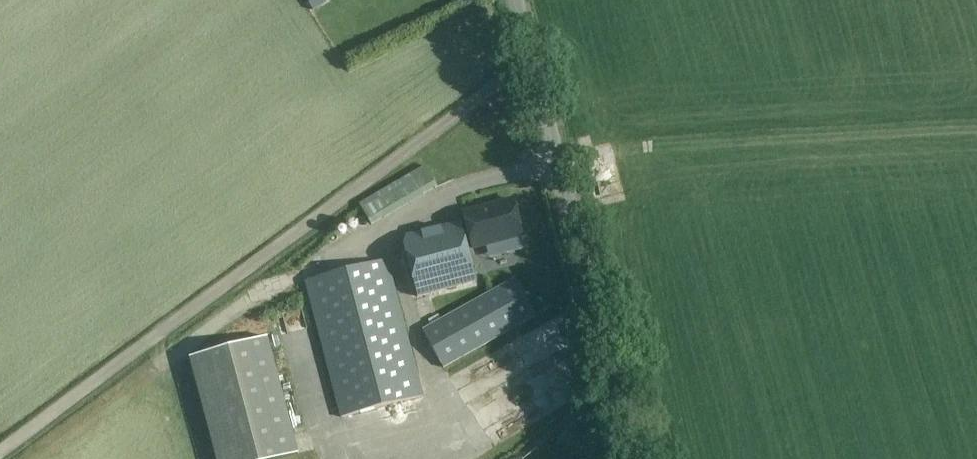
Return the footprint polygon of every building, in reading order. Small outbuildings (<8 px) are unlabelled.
[(425,167),(359,205),(371,225),(437,188),(425,167)] [(512,201),(462,215),(472,249),(522,236),(512,201)] [(405,237),(403,244),(417,297),(477,282),(461,223),(405,237)] [(387,260),(305,282),(341,418),(423,397),(387,260)] [(514,280),(423,331),(444,368),(535,317),(514,280)] [(579,318),(466,374),(486,415),(509,404),(520,425),(602,384),(582,344),(590,340),(579,318)] [(216,458),(283,458),(298,455),(267,338),(190,359),(216,458)]
